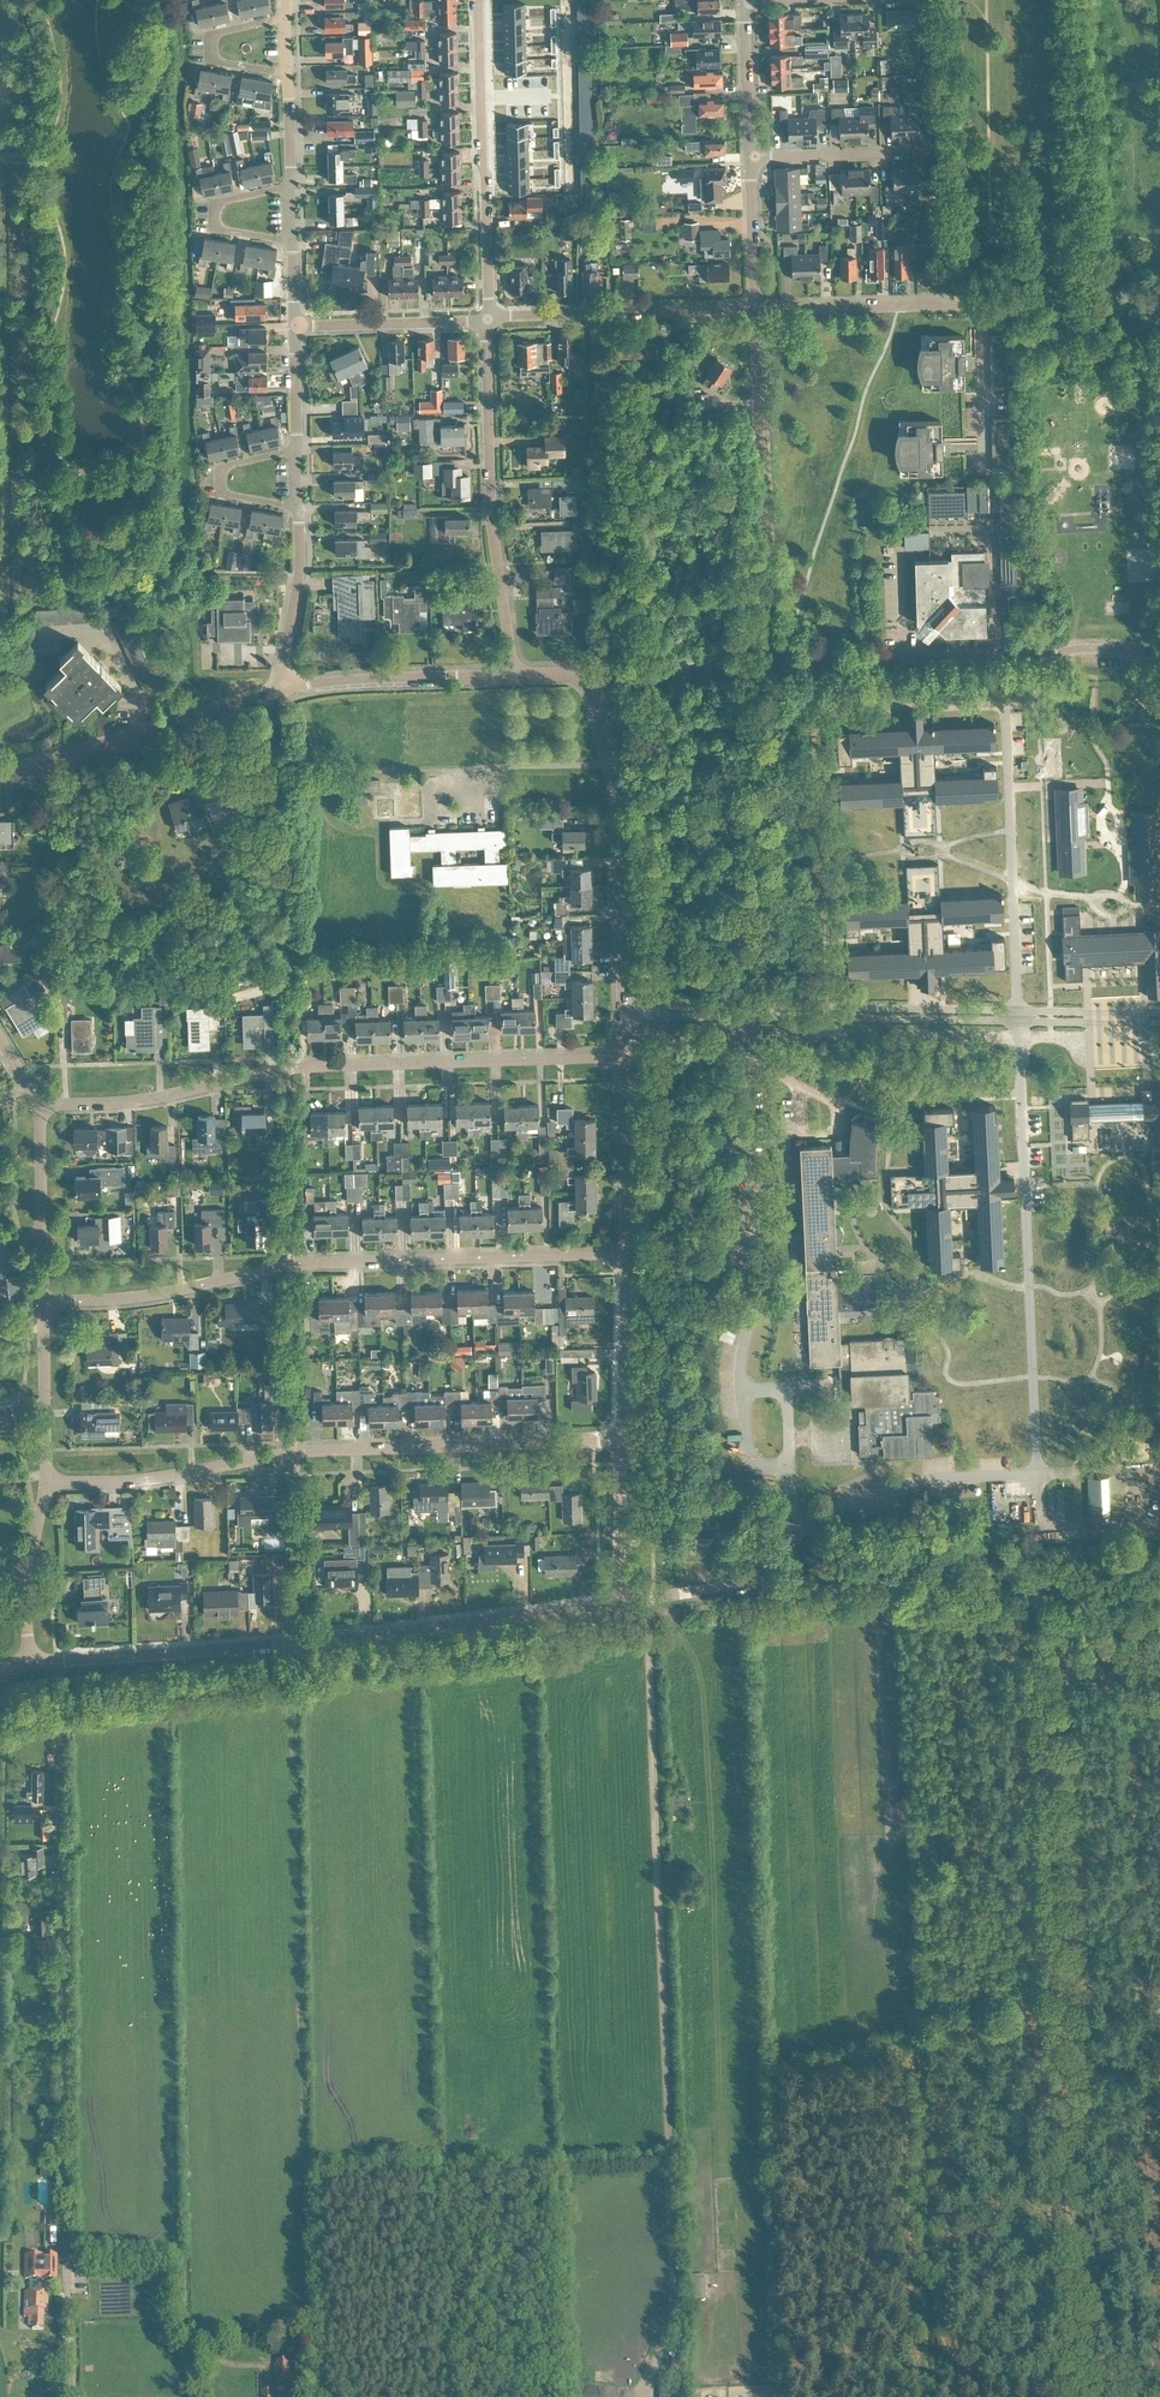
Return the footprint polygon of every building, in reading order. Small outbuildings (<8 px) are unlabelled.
[(211,4),(200,6),(199,0),(192,0),(194,9),(196,9),(199,25),(214,22),(211,4)] [(214,22),(230,18),(227,2),(228,2),(227,0),(221,0),(221,2),(211,4),(214,22)] [(253,0),(235,0),(236,0),(240,16),(255,13),(253,0)] [(255,13),(271,9),(269,0),(253,0),(255,13)] [(718,0),(675,0),(676,5),(688,4),(688,7),(697,9),(697,13),(719,12),(718,0)] [(358,11),(372,10),(371,1),(358,2),(358,11)] [(524,3),(503,3),(503,17),(525,17),(524,3)] [(423,7),(416,7),(416,15),(423,14),(423,16),(429,16),(430,19),(438,19),(438,23),(456,22),(455,6),(437,7),(423,7)] [(888,27),(898,26),(914,26),(914,10),(888,11),(888,27)] [(660,21),(680,20),(680,13),(660,13),(660,21)] [(769,29),(793,28),(800,28),(800,21),(800,13),(787,13),(768,14),(769,21),(767,22),(767,26),(769,27),(769,29)] [(848,47),(848,38),(854,38),(853,13),(839,14),(839,27),(832,27),(833,48),(848,47)] [(853,13),(854,38),(862,37),(863,46),(876,45),(875,25),(868,25),(867,13),(853,13)] [(598,24),(611,23),(611,14),(598,15),(598,24)] [(344,23),(344,16),(325,16),(325,30),(344,30),(344,28),(352,28),(352,23),(344,23)] [(525,17),(503,17),(504,31),(525,31),(525,17)] [(404,28),(425,28),(425,19),(404,19),(404,28)] [(678,28),(693,27),(694,36),(720,35),(719,19),(677,20),(678,28)] [(372,21),(358,21),(358,34),(372,34),(372,21)] [(793,35),(793,28),(769,29),(769,31),(767,33),(767,36),(769,37),(769,45),(788,44),(788,43),(801,43),(801,35),(793,35)] [(525,31),(504,31),(504,45),(525,44),(525,31)] [(665,44),(680,44),(688,43),(687,31),(670,32),(670,35),(665,35),(665,44)] [(437,47),(456,47),(456,32),(439,32),(439,38),(436,38),(437,47)] [(371,54),(371,34),(361,35),(362,54),(371,54)] [(325,41),(326,55),(343,55),(343,52),(353,52),(352,36),(342,37),(342,41),(325,41)] [(415,48),(425,48),(425,40),(415,40),(415,48)] [(525,44),(504,45),(505,59),(526,58),(525,44)] [(680,44),(665,45),(665,53),(681,53),(680,51),(680,44)] [(456,47),(437,47),(437,57),(439,57),(439,62),(457,62),(456,47)] [(425,48),(415,48),(408,49),(408,56),(416,56),(416,57),(426,56),(425,48)] [(685,49),(685,51),(685,57),(695,57),(696,66),(719,65),(719,64),(721,62),(720,57),(719,55),(719,48),(705,49),(705,48),(685,49)] [(828,48),(805,48),(805,58),(829,57),(828,48)] [(843,53),(831,53),(832,75),(844,75),(843,53)] [(770,70),(790,70),(789,63),(802,63),(802,54),(789,55),(789,54),(770,55),(770,62),(768,64),(768,67),(770,69),(770,70)] [(526,58),(505,59),(505,73),(526,72),(526,58)] [(408,68),(412,69),(425,68),(425,59),(408,60),(408,68)] [(878,73),(886,73),(886,69),(889,69),(889,59),(879,59),(879,64),(878,65),(878,73)] [(707,70),(707,67),(686,68),(686,78),(693,77),(694,86),(699,86),(721,85),(721,69),(707,70)] [(213,89),(216,71),(200,68),(197,85),(196,84),(194,95),(200,96),(202,87),(213,89)] [(346,73),(346,68),(326,69),(326,82),(346,82),(346,81),(356,81),(355,73),(346,73)] [(412,80),(412,69),(408,68),(388,69),(387,81),(412,80)] [(374,79),(382,78),(382,69),(374,69),(374,79)] [(790,70),(770,70),(770,73),(769,74),(769,77),(771,79),(771,86),(790,85),(803,84),(803,76),(790,77),(790,70)] [(216,71),(213,89),(224,91),(222,99),(228,100),(230,90),(229,90),(231,74),(216,71)] [(426,87),(438,87),(457,87),(457,71),(440,72),(440,77),(425,78),(425,79),(417,80),(417,87),(426,87)] [(373,73),(365,73),(365,86),(373,86),(373,73)] [(254,96),(257,78),(241,75),(239,92),(237,91),(235,102),(242,103),(242,101),(253,103),(254,96)] [(878,88),(886,87),(886,75),(878,75),(878,88)] [(813,90),(828,90),(827,76),(819,77),(820,82),(813,83),(813,90)] [(253,105),(270,108),(272,97),(270,97),(273,81),(257,78),(254,96),(253,103),(253,105)] [(833,91),(848,91),(848,78),(832,78),(833,91)] [(670,92),(672,92),(685,92),(685,84),(670,84),(670,85),(667,85),(667,92),(670,92)] [(426,87),(417,87),(417,96),(427,96),(426,87)] [(457,87),(438,87),(438,97),(440,97),(440,102),(458,102),(457,87)] [(579,99),(592,99),(592,89),(578,90),(579,99)] [(415,90),(395,91),(396,106),(416,105),(415,90)] [(710,98),(710,91),(694,92),(694,93),(679,94),(679,104),(681,104),(682,120),(681,120),(681,126),(682,126),(682,131),(695,130),(695,115),(699,115),(723,114),(722,98),(710,98)] [(672,101),(672,92),(670,92),(660,92),(660,101),(672,101)] [(326,93),(327,110),(339,110),(339,109),(348,109),(348,100),(355,100),(355,93),(348,93),(339,93),(326,93)] [(376,114),(376,94),(374,94),(367,94),(367,98),(367,114),(376,114)] [(781,94),(781,103),(791,103),(791,94),(781,94)] [(904,113),(905,138),(919,137),(919,124),(931,123),(930,99),(904,100),(904,113)] [(202,103),(191,101),(189,113),(200,115),(202,103)] [(905,138),(904,113),(897,113),(895,105),(882,105),(883,121),(890,121),(891,138),(905,138)] [(852,107),(854,140),(868,139),(867,126),(875,126),(874,106),(852,107)] [(839,140),(854,140),(852,107),(831,107),(831,123),(839,122),(839,140)] [(801,117),(802,141),(816,141),(815,127),(825,126),(824,108),(810,108),(808,117),(801,117)] [(802,141),(801,117),(787,117),(787,109),(779,109),(780,125),(787,124),(788,142),(802,141)] [(439,127),(458,126),(458,111),(441,112),(441,117),(438,117),(439,127)] [(406,118),(407,128),(418,128),(418,119),(417,117),(406,118)] [(270,129),(270,119),(254,120),(254,129),(270,129)] [(353,119),(327,120),(327,133),(345,133),(345,134),(353,133),(353,119)] [(418,128),(428,127),(428,119),(418,119),(418,128)] [(527,122),(506,123),(507,137),(528,136),(527,122)] [(441,142),(459,141),(458,126),(439,127),(432,127),(433,137),(441,136),(441,142)] [(428,127),(418,128),(418,136),(428,136),(428,127)] [(374,131),(374,129),(354,130),(355,142),(374,142),(374,140),(379,140),(379,131),(374,131)] [(251,139),(268,138),(268,130),(251,131),(251,139)] [(232,151),(241,149),(237,131),(228,133),(232,151)] [(223,147),(229,146),(227,132),(220,133),(223,147)] [(528,136),(507,137),(507,150),(528,150),(528,136)] [(724,153),(724,147),(725,146),(725,142),(724,141),(724,138),(685,139),(685,149),(705,148),(705,155),(711,154),(711,153),(724,153)] [(191,166),(200,164),(197,148),(188,150),(191,166)] [(328,165),(343,165),(342,156),(356,156),(356,148),(345,148),(345,151),(342,151),(328,151),(328,165)] [(528,150),(507,150),(507,164),(528,164),(528,150)] [(440,167),(459,166),(459,151),(442,151),(442,157),(439,157),(440,167)] [(255,164),(259,181),(275,178),(271,162),(273,162),(270,152),(264,153),(266,162),(255,164)] [(671,156),(657,156),(657,164),(671,164),(671,156)] [(259,181),(255,164),(245,166),(243,158),(237,159),(239,169),(240,169),(244,185),(259,181)] [(419,167),(429,167),(428,158),(419,159),(419,167)] [(215,173),(218,190),(234,187),(230,171),(232,171),(229,161),(223,162),(225,171),(215,173)] [(215,173),(213,164),(196,168),(198,178),(199,178),(203,194),(218,190),(215,173)] [(528,164),(507,164),(508,178),(529,177),(528,164)] [(343,165),(328,165),(328,179),(346,179),(346,181),(356,181),(356,173),(343,173),(343,165)] [(459,166),(440,167),(440,176),(442,176),(442,182),(460,181),(459,166)] [(906,167),(907,191),(918,191),(918,199),(929,199),(928,183),(921,184),(920,166),(906,167)] [(429,167),(419,167),(419,175),(429,175),(429,167)] [(723,201),(722,182),(725,182),(725,167),(703,167),(704,175),(700,176),(701,199),(704,199),(704,202),(723,201)] [(775,183),(799,183),(799,173),(807,173),(807,167),(774,168),(775,183)] [(900,191),(907,191),(906,167),(892,167),(893,185),(885,185),(886,200),(900,200),(900,191)] [(676,180),(693,180),(693,168),(676,169),(676,180)] [(854,169),(855,193),(869,193),(870,201),(877,201),(877,185),(869,186),(869,168),(854,169)] [(849,193),(855,193),(854,169),(840,169),(840,172),(829,173),(829,187),(832,187),(833,202),(846,202),(849,193)] [(816,182),(825,181),(825,173),(816,173),(816,182)] [(529,177),(508,178),(508,192),(529,191),(529,177)] [(775,199),(808,197),(812,197),(812,192),(799,192),(799,183),(775,183),(775,199)] [(377,186),(355,186),(355,196),(367,196),(368,207),(377,207),(377,186)] [(329,208),(343,208),(343,199),(352,199),(352,191),(346,191),(346,193),(343,193),(329,194),(329,208)] [(441,206),(460,206),(460,191),(443,191),(443,196),(440,196),(441,206)] [(509,217),(527,217),(540,216),(540,211),(542,211),(541,196),(526,196),(526,200),(519,200),(519,201),(508,201),(509,217)] [(776,214),(800,213),(800,203),(808,203),(808,197),(775,199),(776,214)] [(817,206),(826,205),(825,197),(816,198),(817,206)] [(420,206),(429,206),(429,198),(420,198),(420,206)] [(597,215),(597,200),(583,200),(583,215),(588,215),(588,221),(597,221),(596,215),(597,215)] [(688,210),(702,209),(702,202),(688,202),(688,210)] [(429,206),(420,206),(420,215),(430,215),(429,206)] [(460,206),(441,206),(441,216),(443,216),(444,221),(461,221),(460,206)] [(343,208),(329,208),(329,222),(346,222),(346,224),(352,224),(352,216),(344,216),(343,208)] [(800,213),(776,214),(776,229),(809,228),(809,222),(800,222),(800,213)] [(879,215),(876,215),(876,224),(877,237),(888,237),(888,233),(888,217),(887,214),(879,215)] [(857,224),(857,219),(850,219),(850,224),(849,224),(850,240),(861,240),(861,224),(857,224)] [(699,239),(698,221),(684,222),(684,224),(676,225),(677,237),(685,237),(685,239),(699,239)] [(560,239),(573,239),(573,223),(560,223),(560,239)] [(578,243),(593,243),(593,223),(577,223),(578,243)] [(931,241),(942,240),(942,223),(931,223),(931,241)] [(629,239),(628,227),(620,228),(621,240),(629,239)] [(719,238),(719,228),(699,229),(700,247),(703,247),(704,256),(714,256),(714,253),(729,253),(728,238),(719,238)] [(340,230),(338,245),(351,247),(352,241),(353,230),(340,230)] [(400,246),(400,230),(388,231),(388,246),(400,246)] [(217,257),(220,240),(204,237),(201,253),(200,253),(198,263),(204,264),(206,256),(217,257)] [(220,240),(217,257),(228,259),(226,268),(232,269),(234,259),(233,258),(235,242),(220,240)] [(908,269),(908,256),(915,256),(915,241),(903,241),(903,244),(891,244),(891,256),(894,256),(895,276),(906,276),(906,269),(908,269)] [(258,264),(261,246),(245,244),(243,260),(241,260),(239,270),(246,271),(247,262),(258,264)] [(805,253),(806,278),(820,277),(819,260),(827,260),(826,244),(818,244),(819,253),(805,253)] [(937,259),(937,250),(937,244),(917,244),(917,260),(925,260),(925,275),(938,275),(938,259),(937,259)] [(797,245),(783,245),(783,261),(791,260),(791,278),(806,278),(805,253),(797,253),(797,245)] [(261,246),(258,264),(269,266),(267,275),(274,276),(275,265),(274,265),(277,249),(261,246)] [(854,256),(854,247),(847,247),(847,256),(840,256),(840,277),(855,277),(855,256),(854,256)] [(876,276),(883,276),(883,257),(881,257),(881,249),(871,249),(871,257),(869,257),(870,268),(866,268),(866,279),(876,279),(876,276)] [(349,265),(346,283),(356,284),(356,290),(367,290),(367,280),(363,280),(364,270),(366,270),(366,273),(376,273),(376,269),(379,269),(378,252),(376,252),(376,250),(366,250),(366,255),(359,254),(358,266),(349,265)] [(447,254),(447,263),(455,263),(455,251),(450,251),(450,254),(447,254)] [(346,283),(349,265),(338,263),(339,254),(326,252),(324,268),(332,270),(330,280),(346,283)] [(447,263),(447,254),(438,254),(438,263),(447,263)] [(394,265),(402,264),(402,255),(394,255),(394,265)] [(402,255),(402,264),(411,264),(411,255),(402,255)] [(571,258),(555,259),(556,291),(572,291),(571,258)] [(582,290),(597,290),(597,282),(598,282),(597,262),(582,262),(582,290)] [(728,269),(728,262),(707,263),(707,264),(689,264),(689,272),(699,272),(700,279),(707,279),(710,279),(712,280),(715,280),(718,278),(728,278),(728,277),(729,276),(729,269),(728,269)] [(637,277),(637,263),(623,263),(623,277),(637,277)] [(527,282),(526,264),(510,265),(511,293),(529,292),(528,282),(527,282)] [(403,276),(403,295),(418,295),(418,278),(413,278),(413,266),(402,266),(403,276)] [(447,275),(448,294),(463,294),(462,276),(457,277),(457,274),(447,275)] [(433,295),(448,294),(447,275),(437,275),(438,277),(432,277),(433,295)] [(388,296),(403,295),(403,276),(393,276),(393,278),(388,279),(388,296)] [(258,294),(272,294),(271,278),(257,278),(258,294)] [(197,285),(195,295),(209,298),(211,287),(197,285)] [(251,297),(233,298),(230,298),(231,318),(265,317),(265,302),(255,303),(255,298),(251,297)] [(196,323),(215,323),(216,323),(216,313),(196,313),(196,323)] [(215,323),(196,323),(196,335),(216,334),(215,330),(215,323)] [(235,345),(250,345),(250,341),(266,341),(265,326),(248,327),(240,327),(240,334),(235,334),(235,345)] [(991,342),(1006,342),(1006,333),(990,334),(991,342)] [(928,335),(928,334),(921,334),(921,346),(918,353),(918,361),(919,369),(921,376),(922,376),(922,388),(929,388),(929,387),(964,386),(964,369),(964,352),(963,352),(963,335),(928,335)] [(617,356),(655,354),(655,341),(659,341),(659,335),(625,336),(625,342),(616,342),(617,356)] [(455,363),(454,356),(464,356),(464,336),(449,336),(449,356),(449,363),(441,363),(442,375),(457,374),(457,362),(455,363)] [(417,369),(425,369),(425,356),(434,356),(433,338),(418,339),(418,359),(417,359),(417,369)] [(398,372),(398,359),(404,359),(403,339),(388,340),(388,360),(389,360),(389,372),(398,372)] [(551,367),(550,342),(543,342),(536,342),(535,342),(517,343),(517,364),(520,364),(521,374),(527,374),(536,374),(536,370),(551,369),(551,367)] [(991,351),(1007,351),(1006,342),(991,342),(991,351)] [(344,352),(358,381),(363,379),(358,368),(366,364),(358,346),(344,352)] [(197,371),(210,371),(209,347),(206,347),(198,348),(196,348),(197,371)] [(236,370),(259,370),(259,365),(266,365),(266,351),(248,351),(248,353),(235,354),(236,370)] [(991,360),(1007,360),(1007,351),(991,351),(991,360)] [(353,384),(358,381),(344,352),(330,359),(339,377),(347,373),(353,384)] [(585,372),(593,371),(593,356),(585,356),(585,372)] [(720,384),(731,367),(717,357),(709,369),(711,371),(708,375),(707,375),(702,381),(709,385),(713,379),(720,384)] [(991,369),(1007,368),(1007,360),(991,360),(991,369)] [(991,377),(1007,377),(1007,368),(991,369),(991,377)] [(259,370),(236,370),(235,371),(236,389),(249,389),(267,389),(266,375),(259,375),(259,370)] [(197,381),(210,381),(210,371),(197,371),(196,371),(197,381)] [(552,392),(562,391),(562,371),(551,372),(552,392)] [(391,388),(391,375),(381,375),(382,389),(391,388)] [(1007,377),(991,377),(991,386),(1007,386),(1007,377)] [(210,381),(197,381),(197,395),(210,395),(210,381)] [(350,397),(357,396),(357,385),(349,385),(350,397)] [(709,407),(710,392),(702,392),(702,389),(696,389),(696,393),(695,393),(695,407),(709,407)] [(442,411),(442,401),(442,394),(442,390),(431,390),(431,402),(419,402),(419,411),(442,411)] [(258,410),(272,407),(270,394),(255,395),(258,410)] [(463,400),(442,401),(442,411),(442,412),(463,411),(463,400)] [(545,409),(534,409),(535,417),(545,417),(545,409)] [(396,423),(409,422),(409,414),(396,415),(396,423)] [(262,427),(266,445),(281,442),(277,426),(279,425),(276,415),(270,416),(272,425),(262,427)] [(333,435),(351,435),(364,434),(364,415),(344,415),(344,420),(332,421),(333,435)] [(433,418),(433,417),(414,417),(414,426),(419,426),(419,441),(433,441),(433,439),(440,439),(440,442),(464,441),(464,424),(454,424),(454,425),(440,425),(440,418),(433,418)] [(553,417),(553,427),(565,427),(565,417),(553,417)] [(992,427),(1008,427),(1008,418),(992,419),(992,427)] [(906,421),(906,419),(898,420),(899,432),(898,432),(896,439),(895,447),(896,455),(899,462),(900,474),(907,474),(907,472),(942,472),(941,454),(942,454),(942,438),(941,438),(941,420),(906,421)] [(266,445),(262,427),(251,430),(249,421),(243,423),(245,433),(247,433),(250,448),(266,445)] [(221,437),(225,454),(240,451),(237,435),(238,434),(236,424),(230,426),(231,434),(221,437)] [(992,436),(1008,436),(1008,427),(992,427),(992,436)] [(225,454),(221,437),(210,439),(208,430),(202,432),(204,442),(206,442),(209,458),(225,454)] [(368,442),(385,442),(385,433),(368,434),(368,442)] [(528,466),(539,465),(539,460),(547,460),(547,455),(564,454),(563,435),(545,436),(546,445),(527,446),(528,466)] [(993,445),(1008,445),(1008,436),(992,436),(993,445)] [(384,451),(384,443),(374,443),(374,451),(384,451)] [(993,454),(1009,453),(1008,445),(993,445),(993,454)] [(352,455),(352,450),(333,451),(333,466),(352,465),(352,463),(362,462),(362,455),(352,455)] [(993,462),(1009,462),(1009,453),(993,454),(993,462)] [(422,463),(415,463),(415,474),(430,474),(430,473),(441,473),(441,460),(422,460),(422,463)] [(1009,462),(993,462),(993,471),(1009,471),(1009,462)] [(445,481),(444,481),(444,482),(445,495),(445,496),(459,496),(461,496),(461,497),(470,497),(470,487),(468,487),(468,478),(468,475),(460,475),(460,471),(460,470),(460,466),(454,466),(445,467),(445,470),(445,481)] [(368,482),(383,482),(383,472),(368,472),(368,482)] [(561,494),(561,488),(587,488),(587,478),(552,479),(553,487),(528,488),(528,498),(532,498),(532,506),(561,505),(561,510),(574,510),(574,494),(561,494)] [(354,480),(354,479),(334,480),(334,495),(354,494),(354,486),(363,486),(362,480),(354,480)] [(966,490),(929,492),(930,516),(967,515),(967,509),(1000,508),(1000,537),(1015,537),(1013,483),(1000,484),(1000,483),(966,484),(966,490)] [(370,510),(385,509),(385,501),(370,502),(370,510)] [(223,522),(226,504),(210,502),(207,518),(206,517),(204,528),(210,529),(212,520),(223,522)] [(226,504),(223,522),(234,524),(232,532),(238,533),(240,523),(239,523),(241,507),(226,504)] [(416,507),(403,508),(403,516),(416,516),(416,507)] [(264,529),(267,511),(251,509),(249,525),(247,525),(245,535),(252,536),(253,527),(264,529)] [(356,510),(356,509),(334,510),(335,524),(356,524),(356,518),(367,517),(367,510),(356,510)] [(267,511),(264,529),(275,531),(273,540),(280,541),(281,530),(280,530),(283,514),(267,511)] [(445,517),(445,515),(431,515),(432,541),(449,540),(449,542),(455,542),(454,530),(469,530),(469,517),(445,517)] [(573,528),(589,527),(588,519),(573,519),(573,528)] [(571,537),(571,529),(541,530),(542,539),(547,539),(547,548),(575,547),(575,537),(571,537)] [(369,542),(386,541),(386,531),(369,531),(369,542)] [(1000,537),(999,537),(1001,584),(1017,583),(1016,580),(1015,537),(1000,537)] [(356,539),(335,539),(336,553),(355,553),(355,557),(369,556),(369,545),(364,545),(364,539),(356,539)] [(235,569),(238,551),(229,550),(226,567),(235,569)] [(983,561),(983,551),(951,552),(951,559),(914,560),(916,622),(920,622),(915,627),(927,639),(938,628),(944,634),(986,633),(984,572),(986,572),(986,561),(983,561)] [(249,569),(251,554),(240,552),(238,567),(249,569)] [(359,581),(358,574),(333,574),(333,589),(337,589),(337,593),(334,593),(334,607),(340,606),(340,621),(339,621),(339,627),(340,627),(341,632),(352,632),(352,639),(363,639),(362,627),(360,627),(360,616),(374,615),(374,580),(359,581)] [(385,595),(385,590),(387,590),(386,578),(380,578),(381,597),(383,597),(384,616),(393,616),(393,621),(399,621),(399,631),(413,630),(413,625),(420,625),(419,609),(426,609),(425,585),(413,585),(414,600),(402,600),(402,595),(385,595)] [(537,595),(559,594),(559,586),(536,587),(537,595)] [(474,598),(474,590),(456,590),(456,602),(442,602),(443,623),(462,622),(462,628),(477,628),(476,598),(474,598)] [(1008,612),(1017,612),(1017,595),(1007,595),(1008,612)] [(573,597),(574,611),(587,610),(586,596),(573,597)] [(252,601),(243,601),(243,597),(216,598),(216,609),(212,609),(212,620),(206,620),(207,633),(219,633),(219,638),(241,637),(241,639),(250,639),(250,628),(255,628),(255,622),(257,622),(257,609),(252,609),(252,601)] [(84,621),(92,621),(91,605),(83,606),(84,621)] [(92,621),(100,620),(99,605),(91,605),(92,621)] [(99,605),(100,620),(108,620),(107,605),(99,605)] [(68,622),(76,622),(75,606),(67,607),(68,622)] [(76,622),(84,621),(83,606),(75,606),(76,622)] [(559,611),(559,606),(537,607),(537,612),(536,612),(536,631),(571,630),(571,611),(559,611)] [(52,623),(60,623),(59,607),(51,608),(52,623)] [(60,623),(68,622),(67,607),(59,607),(60,623)] [(37,624),(45,624),(44,608),(36,609),(37,624)] [(45,624),(52,623),(51,608),(44,608),(45,624)] [(116,628),(129,621),(126,614),(112,621),(116,628)] [(119,635),(133,628),(129,621),(116,628),(119,635)] [(122,642),(136,635),(133,628),(119,635),(122,642)] [(125,649),(139,642),(136,635),(122,642),(125,649)] [(103,703),(121,685),(78,641),(60,658),(66,665),(46,684),(77,715),(97,696),(103,703)] [(128,656),(142,649),(139,642),(125,649),(128,656)] [(132,663),(145,656),(142,649),(128,656),(132,663)] [(135,670),(149,663),(145,656),(132,663),(135,670)] [(138,677),(152,670),(149,663),(135,670),(138,677)] [(152,670),(138,677),(141,684),(155,677),(152,670)] [(848,732),(836,733),(837,762),(851,762),(851,753),(852,753),(864,752),(898,751),(900,779),(853,781),(841,781),(838,782),(839,805),(902,802),(902,800),(906,800),(907,827),(903,827),(904,836),(936,835),(936,825),(932,826),(931,799),(935,798),(935,800),(985,798),(985,796),(997,795),(996,765),(982,766),(982,775),(969,775),(935,777),(934,749),(980,747),(993,746),(995,746),(994,723),(926,726),(922,726),(921,712),(907,713),(908,727),(848,730),(848,732)] [(379,780),(356,780),(356,794),(379,793),(379,780)] [(1079,788),(1056,789),(1060,872),(1083,871),(1081,836),(1081,818),(1075,818),(1075,811),(1080,811),(1080,801),(1079,788)] [(356,804),(367,803),(367,794),(356,794),(356,804)] [(191,807),(188,796),(168,801),(178,834),(189,831),(188,826),(223,815),(218,799),(191,807)] [(552,818),(552,806),(543,806),(543,819),(535,819),(535,827),(551,827),(552,839),(562,839),(563,850),(573,850),(573,845),(584,845),(584,828),(569,829),(569,826),(563,826),(563,818),(552,818)] [(513,812),(513,816),(515,818),(517,818),(521,813),(521,811),(518,808),(515,809),(513,812)] [(13,819),(0,820),(0,842),(14,842),(13,819)] [(434,827),(428,828),(428,831),(426,831),(426,834),(409,835),(409,826),(390,826),(391,874),(415,873),(415,863),(410,864),(410,848),(441,847),(442,863),(433,864),(433,883),(508,880),(508,861),(499,861),(498,846),(506,845),(505,829),(484,830),(484,826),(478,826),(478,830),(434,831),(434,827)] [(224,827),(216,830),(218,838),(227,836),(224,827)] [(570,885),(592,884),(592,874),(590,874),(590,867),(567,868),(567,857),(547,857),(547,870),(552,870),(552,871),(562,871),(562,875),(570,875),(570,885)] [(0,862),(0,870),(9,870),(9,862),(0,862)] [(856,903),(844,903),(846,933),(859,932),(859,924),(860,924),(872,923),(906,922),(908,949),(861,951),(849,952),(846,952),(847,975),(916,972),(919,972),(920,986),(934,986),(934,971),(993,969),(993,966),(1005,966),(1004,936),(990,937),(991,945),(990,945),(977,946),(943,948),(942,920),(988,918),(1001,917),(1003,917),(1002,894),(939,897),(939,898),(936,899),(934,872),(938,871),(938,862),(905,864),(906,873),(909,873),(910,900),(907,900),(907,898),(856,900),(856,903)] [(553,914),(568,914),(568,901),(590,901),(590,894),(592,894),(592,884),(570,885),(570,895),(562,895),(562,900),(553,900),(553,914)] [(1035,917),(1049,916),(1049,895),(1034,896),(1035,917)] [(1061,935),(1062,961),(1064,961),(1065,980),(1082,979),(1081,960),(1089,960),(1089,961),(1101,959),(1113,960),(1125,958),(1137,958),(1137,957),(1145,957),(1147,995),(1159,994),(1159,925),(1143,926),(1143,931),(1079,935),(1078,913),(1061,914),(1062,935),(1061,935)] [(563,942),(593,941),(593,931),(591,931),(591,924),(568,924),(568,914),(553,914),(554,928),(563,927),(563,942)] [(0,964),(0,961),(24,960),(23,932),(4,933),(4,943),(0,943),(0,964)] [(555,969),(569,969),(569,958),(591,958),(591,951),(593,951),(593,941),(563,942),(563,956),(554,956),(555,969)] [(572,997),(594,996),(594,986),(592,986),(592,979),(570,980),(569,969),(555,969),(555,983),(564,983),(564,987),(572,987),(572,997)] [(52,991),(43,976),(35,980),(44,996),(52,991)] [(1117,976),(1106,976),(1107,990),(1117,989),(1117,976)] [(396,984),(396,1001),(404,1001),(403,977),(397,977),(397,984),(396,984)] [(1071,992),(1085,991),(1085,980),(1071,981),(1071,992)] [(445,1000),(444,985),(443,985),(443,982),(439,982),(439,985),(436,985),(437,1000),(445,1000)] [(534,997),(541,997),(541,982),(533,982),(534,997)] [(167,1002),(167,983),(159,983),(159,1002),(167,1002)] [(485,998),(493,998),(493,983),(485,984),(485,998)] [(389,1001),(396,1001),(396,984),(388,984),(389,1001)] [(15,1002),(9,1005),(19,1022),(17,1024),(23,1033),(32,1028),(37,1035),(49,1028),(44,1019),(41,1021),(26,996),(30,994),(25,985),(10,994),(15,1002)] [(347,986),(348,1003),(355,1003),(355,985),(347,986)] [(60,1020),(68,1019),(67,994),(59,994),(60,1020)] [(501,1030),(518,1030),(517,996),(512,996),(512,1005),(513,1005),(513,1009),(501,1010),(501,1030)] [(517,996),(518,1030),(535,1029),(535,1009),(522,1009),(522,1005),(523,1005),(523,996),(517,996)] [(594,996),(572,997),(572,1007),(565,1007),(565,1012),(555,1012),(556,1026),(570,1025),(570,1014),(593,1013),(593,1006),(594,1006),(594,996)] [(323,998),(323,1002),(324,1036),(341,1035),(341,1015),(334,1015),(333,1002),(332,1002),(332,998),(323,998)] [(307,1036),(324,1036),(323,1002),(318,1002),(318,1011),(319,1011),(320,1015),(307,1016),(307,1036)] [(470,1036),(469,1002),(463,1003),(464,1012),(465,1012),(465,1016),(452,1016),(453,1037),(470,1036)] [(469,1002),(470,1036),(487,1036),(486,1015),(473,1015),(473,1011),(475,1011),(475,1002),(469,1002)] [(245,1045),(265,1044),(264,1025),(273,1025),(272,1007),(272,1003),(263,1004),(263,1013),(244,1014),(245,1045)] [(405,1038),(422,1038),(421,1004),(415,1004),(415,1013),(417,1013),(417,1017),(404,1018),(405,1038)] [(421,1004),(422,1038),(438,1037),(438,1017),(425,1017),(425,1013),(426,1013),(426,1004),(421,1004)] [(135,1023),(122,1024),(123,1039),(128,1039),(128,1049),(154,1048),(153,1022),(161,1022),(161,1005),(153,1006),(142,1006),(142,1017),(134,1017),(135,1023)] [(372,1006),(373,1039),(390,1039),(389,1018),(377,1018),(376,1014),(378,1014),(378,1005),(372,1006)] [(210,1006),(187,1006),(187,1019),(190,1019),(190,1047),(210,1046),(209,1027),(217,1026),(217,1012),(216,1012),(216,1008),(210,1009),(210,1006)] [(356,1040),(373,1039),(372,1006),(366,1006),(367,1015),(368,1015),(368,1019),(356,1019),(356,1040)] [(73,1050),(91,1050),(90,1018),(72,1019),(73,1050)] [(1069,1102),(1069,1105),(1070,1105),(1071,1116),(1069,1116),(1070,1121),(1071,1121),(1072,1138),(1089,1137),(1088,1120),(1153,1118),(1154,1145),(1159,1145),(1159,1087),(1151,1087),(1152,1099),(1143,1099),(1087,1102),(1087,1098),(1070,1098),(1070,1102),(1069,1102)] [(473,1135),(472,1101),(455,1102),(456,1122),(464,1122),(465,1126),(467,1126),(468,1135),(473,1135)] [(472,1101),(473,1135),(479,1135),(479,1126),(477,1126),(477,1122),(490,1121),(489,1101),(472,1101)] [(424,1103),(425,1137),(431,1136),(430,1127),(429,1127),(429,1123),(441,1123),(441,1102),(424,1103)] [(419,1137),(425,1137),(424,1103),(407,1103),(408,1124),(420,1124),(421,1128),(419,1128),(419,1137)] [(375,1105),(377,1138),(382,1138),(382,1129),(380,1129),(380,1125),(393,1125),(392,1104),(375,1105)] [(516,1138),(522,1138),(521,1104),(504,1105),(505,1125),(517,1125),(518,1129),(516,1129),(516,1138)] [(521,1104),(522,1138),(528,1138),(527,1129),(526,1129),(526,1125),(538,1124),(538,1104),(521,1104)] [(250,1105),(234,1105),(235,1130),(255,1130),(256,1142),(268,1141),(268,1129),(265,1129),(264,1111),(251,1111),(250,1105)] [(371,1138),(377,1138),(375,1105),(358,1105),(359,1126),(372,1125),(372,1129),(371,1129),(371,1138)] [(899,1173),(890,1173),(891,1206),(901,1205),(900,1202),(927,1200),(927,1204),(926,1204),(928,1255),(930,1255),(931,1267),(961,1265),(960,1252),(951,1252),(951,1251),(951,1247),(949,1205),(977,1203),(980,1258),(980,1262),(980,1265),(1003,1263),(999,1192),(1014,1191),(1013,1177),(999,1177),(999,1174),(995,1105),(972,1107),(972,1109),(973,1113),(975,1168),(947,1169),(945,1127),(945,1122),(954,1121),(953,1107),(923,1109),(924,1121),(922,1121),(924,1172),(926,1172),(926,1175),(899,1177),(899,1173)] [(574,1135),(596,1135),(596,1125),(594,1125),(594,1118),(572,1119),(572,1107),(557,1107),(557,1121),(566,1121),(566,1126),(574,1125),(574,1135)] [(327,1111),(328,1145),(334,1144),(334,1135),(332,1135),(332,1131),(345,1131),(344,1110),(327,1111)] [(327,1111),(310,1112),(310,1120),(303,1121),(304,1137),(322,1136),(323,1145),(328,1145),(327,1111)] [(831,1144),(799,1145),(810,1365),(838,1364),(840,1343),(840,1342),(838,1308),(865,1307),(863,1274),(837,1275),(835,1242),(838,1242),(840,1241),(841,1238),(841,1236),(843,1233),(842,1229),(841,1227),(838,1225),(834,1226),(832,1172),(837,1172),(837,1175),(838,1177),(839,1179),(841,1180),(844,1178),(845,1176),(845,1171),(860,1171),(860,1174),(876,1172),(875,1156),(875,1148),(876,1138),(878,1125),(880,1117),(864,1113),(862,1121),(852,1119),(851,1124),(849,1143),(848,1151),(844,1151),(843,1144),(836,1146),(836,1151),(831,1152),(831,1144)] [(214,1117),(214,1115),(198,1115),(198,1137),(206,1136),(206,1150),(222,1149),(221,1133),(223,1133),(223,1117),(214,1117)] [(133,1152),(132,1125),(105,1125),(105,1128),(96,1128),(96,1126),(74,1127),(75,1145),(83,1145),(83,1146),(84,1150),(88,1152),(92,1152),(95,1150),(96,1146),(96,1142),(110,1142),(111,1153),(133,1152)] [(167,1145),(167,1125),(151,1125),(151,1146),(147,1146),(147,1155),(159,1155),(159,1160),(175,1160),(175,1145),(167,1145)] [(558,1163),(573,1163),(572,1152),(595,1152),(595,1145),(597,1145),(596,1135),(574,1135),(575,1145),(567,1146),(567,1150),(558,1150),(558,1163)] [(539,1151),(547,1151),(546,1136),(538,1136),(539,1151)] [(498,1138),(498,1152),(506,1152),(505,1137),(498,1138)] [(402,1169),(401,1156),(401,1141),(394,1141),(394,1154),(386,1154),(387,1170),(402,1169)] [(402,1169),(409,1169),(408,1141),(401,1141),(401,1156),(402,1169)] [(352,1143),(353,1157),(360,1157),(360,1142),(352,1143)] [(1122,1194),(1145,1193),(1143,1146),(1105,1148),(1106,1169),(1121,1168),(1122,1194)] [(575,1191),(597,1191),(597,1181),(595,1181),(595,1174),(573,1174),(573,1163),(558,1163),(558,1177),(567,1177),(567,1181),(575,1181),(575,1191)] [(254,1178),(276,1177),(275,1165),(262,1165),(262,1172),(253,1172),(254,1178)] [(76,1198),(87,1198),(86,1193),(100,1193),(100,1184),(124,1183),(124,1166),(96,1167),(97,1175),(76,1175),(76,1195),(76,1198)] [(402,1183),(403,1198),(410,1198),(410,1181),(416,1181),(415,1169),(409,1169),(402,1169),(402,1183)] [(452,1180),(460,1180),(459,1170),(451,1170),(452,1180)] [(548,1193),(547,1170),(537,1170),(537,1180),(539,1180),(540,1193),(548,1193)] [(451,1197),(451,1182),(450,1172),(437,1172),(437,1182),(443,1182),(444,1197),(451,1197)] [(492,1195),(500,1195),(500,1180),(492,1180),(492,1195)] [(210,1194),(224,1193),(224,1181),(209,1181),(210,1194)] [(451,1182),(451,1197),(459,1196),(458,1181),(451,1182)] [(167,1195),(181,1194),(180,1182),(167,1182),(167,1195)] [(306,1201),(314,1201),(313,1186),(306,1186),(306,1201)] [(597,1191),(575,1191),(575,1200),(558,1200),(559,1225),(573,1225),(573,1208),(596,1208),(595,1201),(597,1201),(597,1191)] [(508,1227),(525,1227),(524,1193),(518,1193),(519,1202),(520,1202),(520,1206),(507,1206),(508,1227)] [(524,1193),(525,1227),(542,1226),(541,1205),(528,1206),(528,1202),(530,1202),(530,1193),(524,1193)] [(247,1216),(238,1216),(238,1227),(247,1227),(248,1242),(263,1241),(263,1231),(265,1231),(265,1221),(263,1221),(263,1215),(273,1215),(272,1196),(255,1197),(256,1215),(247,1216)] [(314,1233),(331,1233),(330,1199),(324,1199),(325,1209),(326,1208),(326,1212),(314,1213),(314,1233)] [(330,1199),(331,1233),(348,1232),(347,1212),(335,1212),(334,1208),(336,1208),(336,1199),(330,1199)] [(460,1233),(477,1233),(476,1199),(470,1199),(470,1209),(472,1209),(472,1212),(459,1213),(460,1233)] [(476,1199),(477,1233),(494,1232),(493,1212),(480,1212),(480,1208),(482,1208),(481,1199),(476,1199)] [(1145,1199),(1122,1200),(1123,1224),(1109,1225),(1110,1236),(1128,1235),(1128,1243),(1146,1242),(1145,1199)] [(411,1235),(428,1234),(427,1201),(419,1201),(419,1214),(411,1214),(411,1235)] [(427,1201),(428,1234),(445,1234),(444,1207),(444,1209),(433,1209),(433,1201),(427,1201)] [(363,1237),(380,1236),(379,1202),(373,1203),(373,1212),(375,1212),(375,1216),(362,1216),(363,1237)] [(379,1202),(380,1236),(397,1235),(396,1215),(383,1215),(383,1211),(385,1211),(384,1202),(379,1202)] [(195,1244),(211,1243),(210,1223),(225,1223),(224,1208),(201,1208),(202,1222),(194,1222),(195,1244)] [(151,1245),(167,1245),(166,1225),(175,1225),(174,1210),(157,1210),(158,1223),(150,1224),(151,1245)] [(110,1242),(110,1239),(120,1239),(119,1215),(109,1216),(96,1216),(96,1224),(77,1224),(78,1240),(98,1240),(98,1242),(99,1245),(102,1247),(105,1248),(108,1247),(110,1245),(110,1242)] [(7,1278),(9,1289),(10,1297),(21,1295),(18,1276),(7,1278)] [(566,1296),(565,1286),(558,1286),(559,1334),(567,1334),(566,1324),(577,1324),(577,1320),(598,1319),(597,1309),(593,1309),(592,1295),(566,1296)] [(465,1309),(473,1309),(472,1288),(457,1289),(457,1305),(449,1305),(450,1321),(458,1321),(458,1314),(466,1314),(465,1309)] [(473,1309),(473,1316),(488,1316),(488,1320),(496,1320),(496,1304),(488,1304),(487,1288),(472,1288),(473,1309)] [(450,1321),(449,1305),(442,1306),(441,1289),(426,1290),(426,1310),(434,1310),(434,1315),(442,1314),(442,1321),(450,1321)] [(427,1322),(426,1310),(426,1290),(410,1290),(411,1307),(403,1307),(404,1323),(404,1336),(412,1336),(412,1323),(427,1322)] [(512,1311),(519,1311),(518,1290),(503,1291),(503,1304),(496,1304),(496,1320),(496,1323),(504,1323),(504,1316),(512,1316),(512,1311)] [(518,1290),(519,1311),(526,1311),(526,1315),(534,1315),(534,1322),(554,1321),(553,1306),(534,1306),(534,1290),(518,1290)] [(373,1312),(380,1312),(380,1291),(364,1292),(365,1308),(357,1308),(357,1324),(358,1324),(366,1324),(365,1317),(373,1317),(373,1312)] [(404,1323),(403,1307),(395,1307),(395,1291),(380,1291),(380,1312),(380,1316),(395,1316),(396,1323),(404,1323)] [(349,1309),(349,1296),(333,1297),(334,1317),(335,1331),(350,1330),(350,1328),(358,1328),(358,1324),(357,1324),(357,1308),(349,1309)] [(329,1317),(334,1317),(333,1297),(318,1297),(319,1313),(311,1314),(311,1329),(319,1329),(319,1331),(329,1331),(329,1317)] [(259,1307),(259,1302),(226,1303),(226,1309),(219,1309),(218,1309),(218,1324),(228,1324),(228,1321),(259,1320),(259,1323),(269,1322),(268,1307),(259,1307)] [(189,1331),(188,1317),(162,1317),(163,1339),(189,1338),(189,1347),(199,1347),(198,1331),(189,1331)] [(119,1363),(118,1347),(118,1346),(127,1346),(126,1331),(109,1331),(109,1340),(87,1341),(88,1360),(110,1359),(110,1363),(119,1363)] [(840,1343),(838,1364),(840,1398),(851,1398),(852,1400),(868,1400),(868,1403),(864,1404),(865,1409),(858,1410),(859,1423),(858,1423),(859,1454),(883,1452),(883,1456),(932,1454),(930,1413),(940,1413),(939,1394),(934,1395),(934,1389),(913,1390),(912,1371),(917,1370),(915,1344),(915,1334),(904,1335),(904,1337),(849,1340),(849,1342),(840,1342),(840,1343)] [(521,1338),(500,1339),(500,1353),(521,1352),(521,1338)] [(454,1353),(471,1352),(470,1344),(454,1345),(454,1353)] [(190,1365),(207,1364),(206,1350),(189,1350),(190,1365)] [(459,1369),(465,1362),(461,1355),(451,1356),(452,1366),(459,1369)] [(571,1397),(572,1408),(591,1407),(591,1398),(596,1397),(595,1371),(587,1371),(587,1364),(571,1365),(572,1380),(577,1380),(577,1397),(571,1397)] [(198,1371),(198,1381),(201,1384),(206,1384),(209,1380),(209,1374),(211,1374),(211,1371),(198,1371)] [(271,1402),(275,1402),(275,1381),(263,1382),(264,1400),(271,1400),(271,1402)] [(522,1395),(522,1416),(538,1415),(537,1399),(545,1399),(545,1383),(537,1383),(537,1390),(529,1390),(529,1395),(522,1395)] [(384,1424),(383,1403),(376,1404),(376,1399),(375,1399),(374,1389),(369,1384),(359,1385),(360,1389),(360,1408),(368,1408),(369,1424),(384,1424)] [(506,1386),(506,1384),(498,1384),(498,1388),(499,1404),(507,1403),(507,1416),(522,1416),(522,1404),(522,1395),(522,1385),(506,1386)] [(491,1404),(499,1404),(498,1388),(490,1388),(491,1395),(483,1396),(483,1400),(476,1400),(476,1421),(492,1420),(491,1404)] [(352,1408),(360,1408),(360,1389),(336,1390),(337,1401),(338,1421),(353,1421),(352,1408)] [(476,1421),(476,1400),(468,1401),(468,1396),(460,1396),(460,1389),(452,1390),(453,1405),(460,1405),(461,1421),(476,1421)] [(338,1421),(337,1401),(330,1401),(329,1397),(322,1397),(321,1390),(313,1390),(314,1406),(322,1406),(322,1422),(338,1421)] [(429,1397),(429,1394),(429,1390),(406,1391),(406,1407),(414,1406),(415,1423),(430,1422),(429,1402),(429,1397)] [(444,1390),(444,1393),(429,1394),(429,1397),(429,1402),(430,1422),(445,1422),(445,1405),(453,1405),(452,1390),(444,1390)] [(399,1407),(406,1407),(406,1391),(393,1391),(390,1395),(383,1395),(383,1403),(384,1424),(399,1423),(399,1407)] [(244,1406),(245,1421),(249,1421),(249,1419),(252,1419),(252,1427),(271,1426),(271,1402),(271,1400),(264,1400),(252,1400),(252,1406),(244,1406)] [(166,1402),(166,1411),(154,1411),(150,1412),(150,1429),(155,1429),(186,1428),(186,1422),(193,1422),(193,1402),(187,1402),(187,1401),(166,1402)] [(238,1421),(245,1421),(244,1406),(237,1406),(237,1410),(210,1411),(211,1428),(238,1427),(238,1421)] [(119,1410),(81,1410),(81,1433),(104,1433),(104,1426),(115,1426),(120,1426),(119,1410)] [(1107,1476),(1087,1477),(1088,1501),(1089,1521),(1109,1520),(1108,1501),(1107,1482),(1107,1476)] [(556,1499),(555,1484),(548,1484),(548,1479),(521,1479),(521,1497),(548,1496),(548,1499),(556,1499)] [(496,1504),(496,1487),(488,1488),(488,1480),(461,1481),(462,1490),(454,1490),(455,1505),(496,1504)] [(455,1513),(455,1505),(454,1490),(447,1490),(447,1482),(420,1483),(420,1495),(413,1495),(414,1510),(448,1509),(448,1513),(455,1513)] [(555,1484),(556,1499),(563,1499),(563,1510),(563,1520),(580,1519),(580,1492),(563,1492),(562,1483),(555,1484)] [(371,1511),(388,1511),(387,1484),(370,1484),(371,1511)] [(277,1500),(276,1495),(240,1496),(241,1507),(237,1507),(238,1524),(251,1523),(251,1513),(268,1512),(268,1528),(283,1528),(282,1500),(277,1500)] [(195,1524),(212,1524),(211,1497),(194,1497),(195,1524)] [(359,1535),(358,1511),(352,1511),(351,1503),(313,1504),(314,1529),(326,1529),(326,1527),(348,1526),(349,1543),(360,1542),(359,1535)] [(121,1509),(121,1505),(107,1505),(92,1505),(92,1506),(89,1506),(89,1509),(76,1509),(76,1545),(85,1545),(85,1548),(100,1548),(99,1527),(106,1527),(109,1529),(109,1538),(128,1537),(128,1546),(133,1546),(133,1535),(131,1535),(131,1509),(121,1509)] [(365,1510),(358,1511),(359,1535),(366,1535),(365,1510)] [(703,1525),(716,1525),(716,1517),(703,1517),(703,1525)] [(175,1524),(174,1519),(147,1520),(148,1536),(145,1537),(145,1544),(157,1544),(157,1545),(175,1544),(175,1549),(183,1549),(182,1536),(189,1535),(189,1524),(175,1524)] [(531,1547),(539,1547),(539,1534),(531,1534),(531,1547)] [(716,1551),(716,1535),(695,1535),(695,1551),(716,1551)] [(484,1553),(480,1553),(480,1567),(495,1566),(495,1562),(499,1562),(516,1561),(516,1555),(523,1555),(523,1553),(523,1543),(523,1540),(515,1540),(515,1543),(484,1544),(484,1553)] [(460,1542),(452,1542),(453,1555),(461,1555),(460,1542)] [(355,1557),(364,1556),(364,1544),(355,1545),(355,1557)] [(408,1554),(416,1554),(416,1544),(408,1544),(408,1554)] [(545,1573),(576,1572),(576,1567),(584,1566),(583,1551),(575,1551),(575,1554),(544,1555),(545,1573)] [(424,1571),(425,1586),(432,1585),(432,1580),(449,1580),(448,1553),(430,1553),(430,1563),(417,1563),(417,1570),(417,1571),(424,1571)] [(228,1569),(238,1569),(238,1558),(228,1559),(228,1569)] [(325,1565),(326,1584),(357,1583),(357,1577),(364,1577),(364,1561),(356,1561),(356,1564),(350,1564),(350,1558),(325,1559),(325,1565)] [(189,1573),(189,1562),(180,1562),(180,1573),(189,1573)] [(417,1571),(417,1570),(411,1570),(411,1565),(387,1566),(388,1575),(386,1575),(386,1594),(418,1593),(418,1586),(425,1586),(424,1571),(417,1571)] [(275,1570),(275,1582),(286,1581),(285,1569),(275,1570)] [(248,1590),(248,1605),(256,1605),(255,1600),(272,1599),(271,1572),(254,1573),(255,1590),(248,1590)] [(102,1597),(101,1586),(104,1586),(104,1574),(83,1576),(85,1605),(78,1605),(79,1622),(92,1622),(92,1623),(95,1623),(95,1621),(108,1620),(106,1596),(102,1597)] [(149,1610),(182,1609),(181,1597),(187,1596),(187,1581),(179,1581),(179,1584),(148,1585),(149,1610)] [(248,1605),(248,1590),(241,1590),(241,1589),(238,1589),(238,1588),(203,1589),(204,1614),(242,1612),(241,1606),(248,1605)] [(43,1799),(43,1770),(32,1770),(32,1790),(27,1790),(27,1799),(43,1799)] [(32,1815),(32,1804),(15,1804),(14,1815),(32,1815)] [(41,1837),(50,1837),(50,1819),(41,1819),(41,1837)] [(21,1853),(22,1873),(35,1872),(34,1864),(44,1864),(43,1845),(32,1846),(32,1853),(21,1853)] [(35,1908),(34,1908),(35,1932),(48,1932),(48,1908),(35,1908)] [(25,2292),(24,2318),(29,2318),(29,2326),(32,2326),(32,2330),(43,2330),(43,2315),(48,2315),(48,2293),(42,2293),(42,2281),(57,2281),(57,2257),(53,2257),(26,2257),(26,2281),(29,2281),(29,2292),(25,2292)] [(693,2300),(705,2300),(704,2276),(691,2276),(693,2300)] [(283,2390),(283,2382),(288,2382),(288,2362),(276,2362),(277,2366),(273,2366),(274,2383),(275,2383),(275,2391),(283,2390)]
